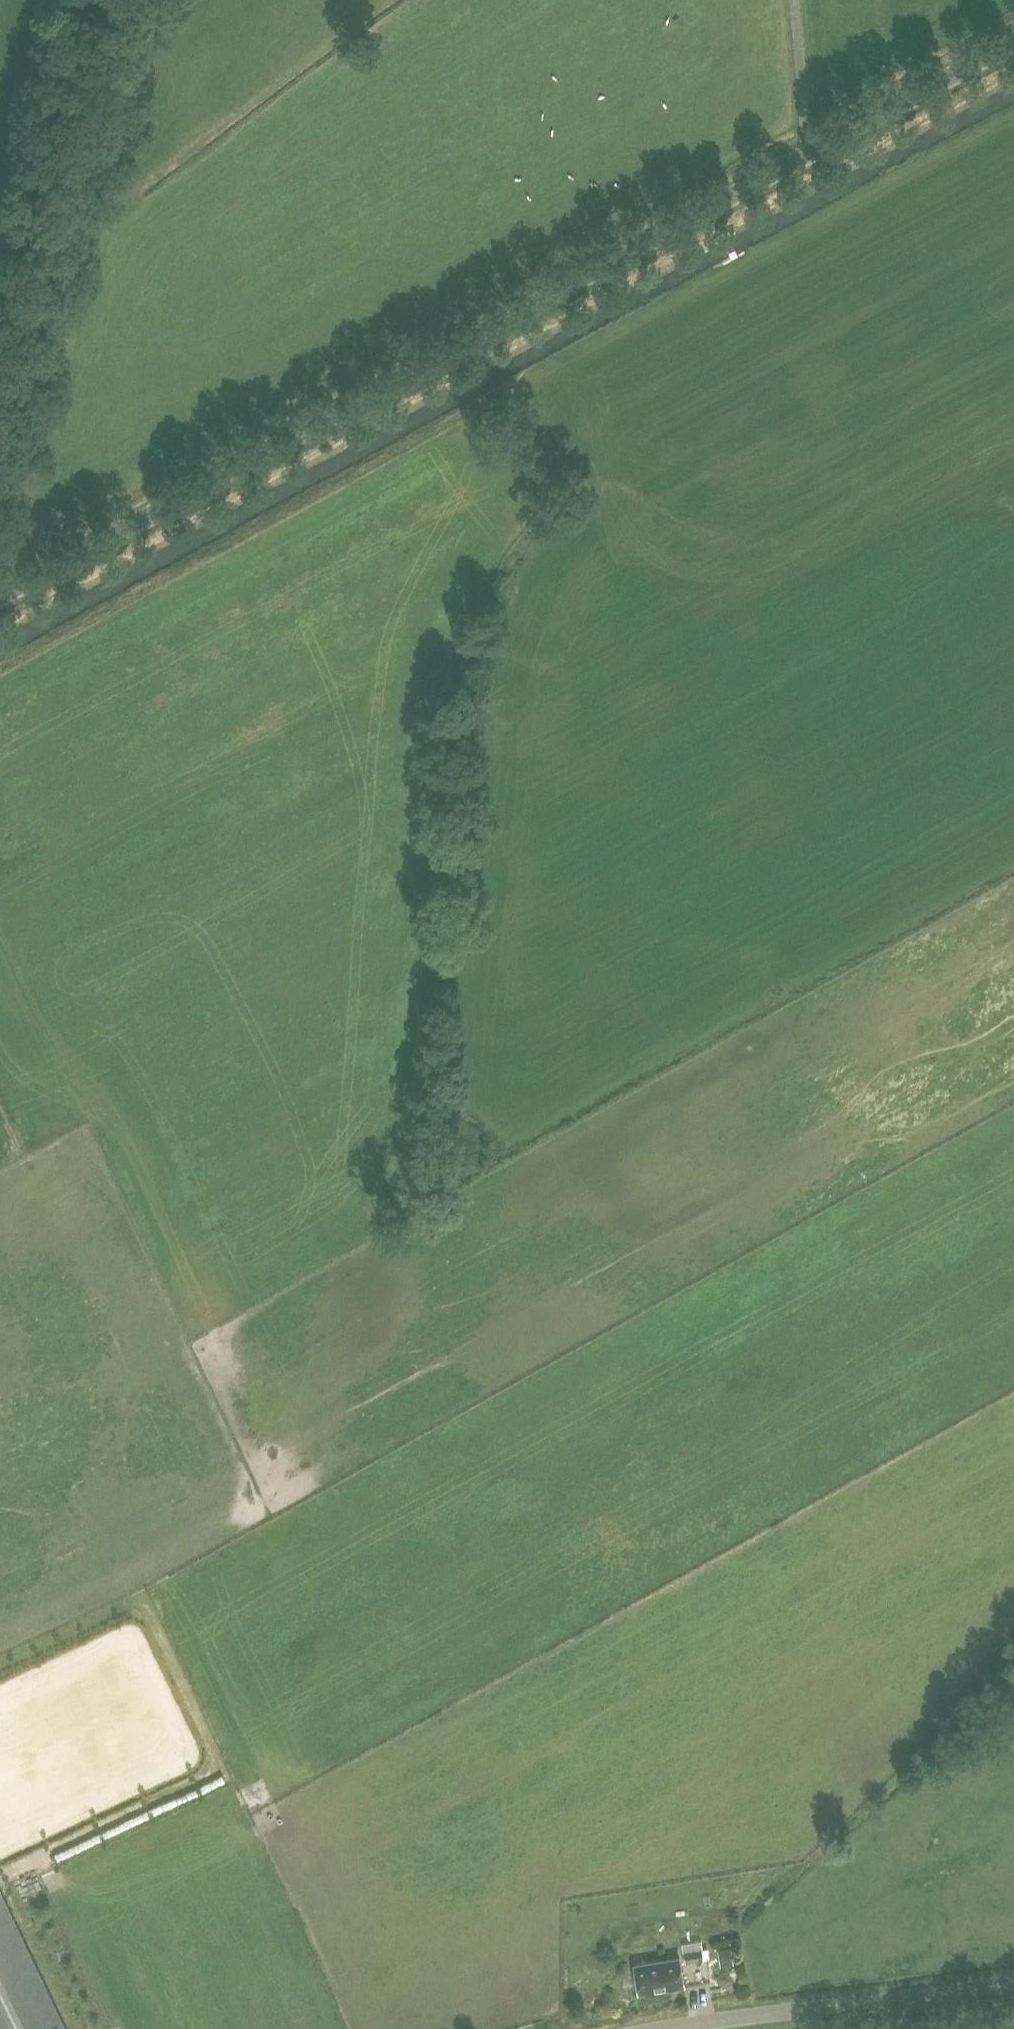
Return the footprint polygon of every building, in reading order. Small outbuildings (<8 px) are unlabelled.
[(0,1887),(0,2028),(69,2028),(0,1887)] [(702,1947),(683,1950),(685,1963),(703,1960),(702,1947)] [(639,1992),(684,1984),(679,1956),(634,1964),(639,1992)]
